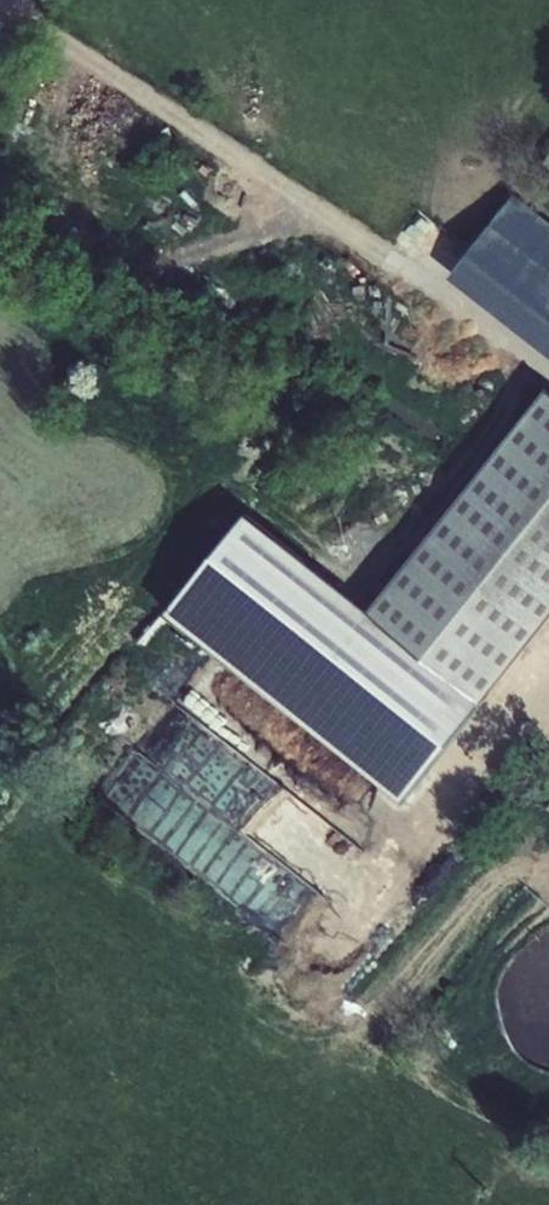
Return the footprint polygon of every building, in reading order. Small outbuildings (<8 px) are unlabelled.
[(513,199),(449,280),(548,359),(548,227),(513,199)] [(368,609),(486,702),(548,621),(548,390),(368,609)] [(405,799),(486,702),(368,609),(249,516),(166,612),(405,799)]
